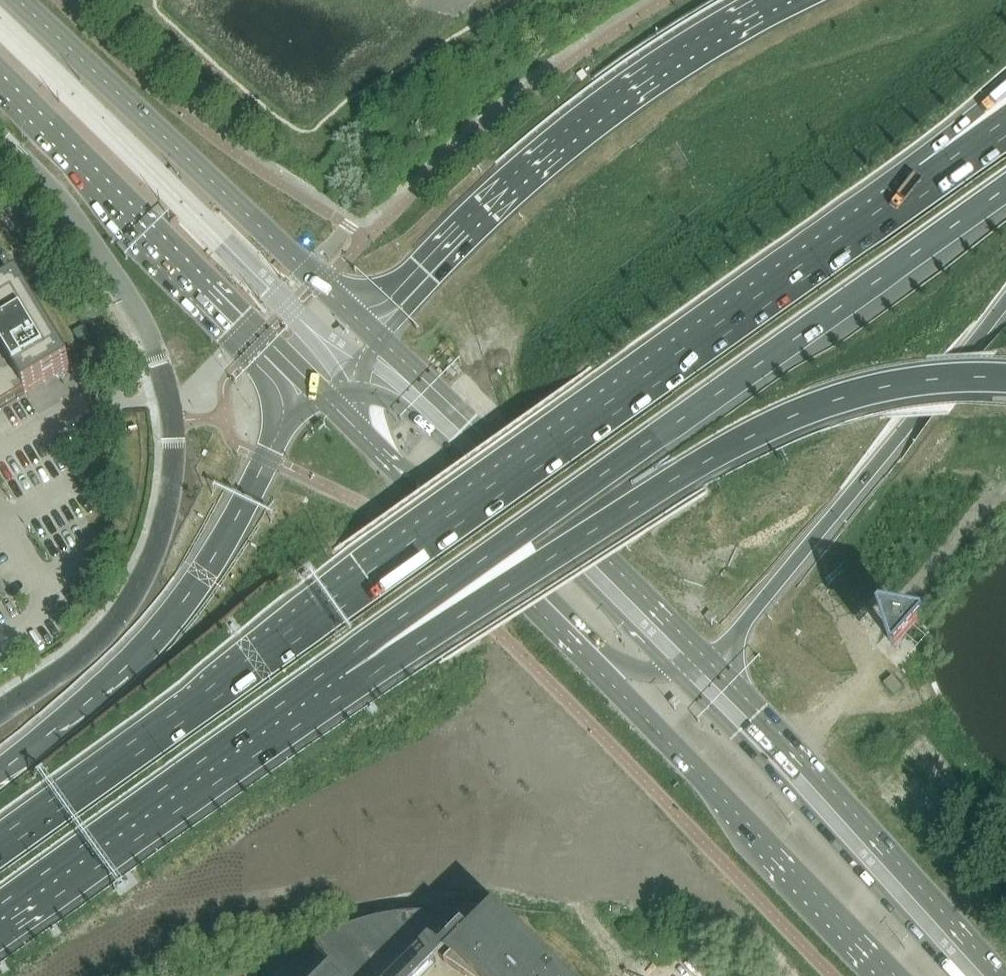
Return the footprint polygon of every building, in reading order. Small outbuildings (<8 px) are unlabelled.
[(21,390),(25,395),(70,368),(19,283),(0,294),(0,402),(21,390)] [(90,334),(84,326),(74,333),(79,341),(90,334)] [(339,933),(331,936),(324,940),(316,944),(346,973),(343,975),(418,975),(431,963),(439,955),(445,961),(444,962),(454,968),(465,975),(560,975),(495,911),(467,939),(461,933),(474,920),(466,919),(458,917),(450,916),(439,916),(432,915),(424,915),(416,915),(408,916),(400,917),(392,918),(385,919),(377,921),(369,922),(362,925),(354,927),(347,930),(340,933),(340,932),(339,933)]
